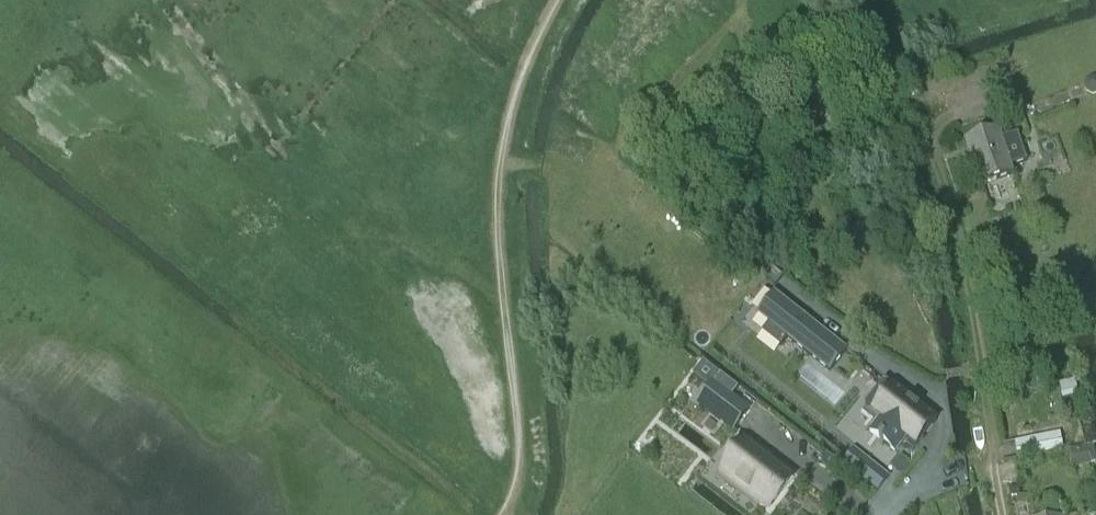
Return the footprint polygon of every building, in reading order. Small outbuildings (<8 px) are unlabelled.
[(1084,85),(1086,91),(1092,93),(1095,92),(1095,79),(1092,78),(1087,80),(1084,85)] [(965,140),(981,184),(1013,173),(1010,165),(1027,159),(1017,132),(1000,138),(997,129),(965,140)] [(773,293),(757,314),(768,323),(761,331),(780,346),(787,338),(829,371),(845,350),(773,293)] [(705,362),(694,375),(709,387),(697,403),(732,430),(748,409),(730,396),(737,387),(720,373),(705,362)] [(884,378),(864,404),(881,417),(869,432),(880,440),(879,442),(882,444),(883,443),(894,451),(905,437),(916,445),(936,420),(884,378)] [(1073,380),(1060,383),(1063,398),(1077,394),(1073,380)] [(1059,431),(1014,441),(1018,459),(1063,449),(1059,431)] [(1085,433),(1077,435),(1079,446),(1087,445),(1085,433)] [(746,440),(722,471),(768,508),(792,477),(746,440)] [(1087,449),(1068,453),(1071,468),(1090,464),(1087,449)] [(825,454),(819,462),(832,473),(839,465),(825,454)] [(864,457),(852,471),(877,491),(888,477),(864,457)] [(1018,487),(1009,488),(1009,497),(1019,497),(1018,487)]
